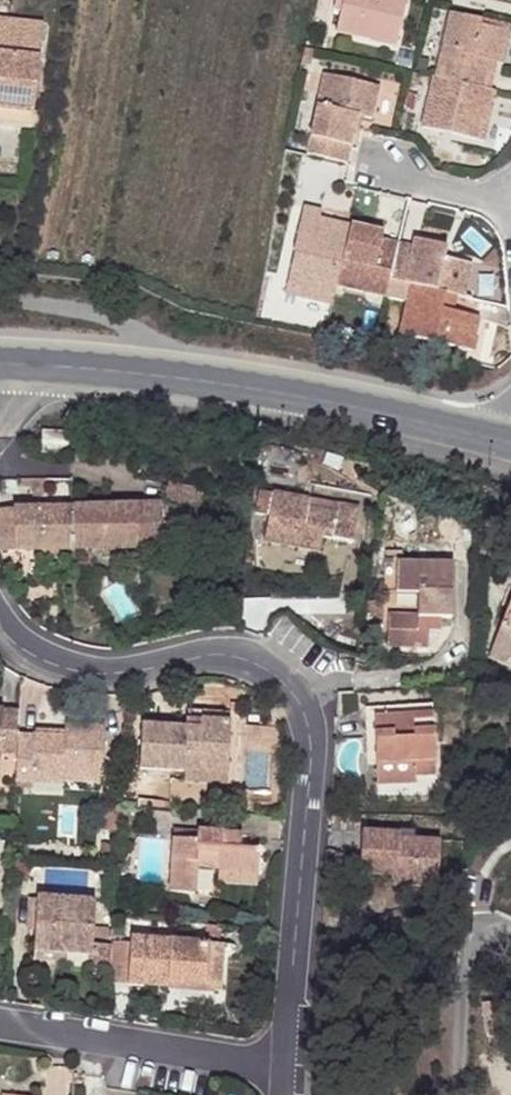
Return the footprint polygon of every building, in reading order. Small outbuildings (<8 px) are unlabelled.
[(406,0),(344,0),(336,33),(395,47),(406,0)] [(433,78),(490,91),(496,65),(504,67),(510,36),(510,33),(508,33),(480,27),(481,20),(449,13),(433,78)] [(510,27),(481,20),(480,27),(508,33),(510,27)] [(32,114),(38,60),(43,26),(0,21),(0,110),(32,114)] [(322,75),(318,93),(323,94),(328,76),(322,75)] [(318,93),(303,155),(346,165),(357,117),(372,120),(376,106),(369,105),(373,87),(328,76),(323,94),(318,93)] [(490,91),(433,78),(431,77),(418,128),(476,142),(480,126),(486,127),(495,92),(490,91)] [(380,89),(373,87),(369,105),(376,106),(380,89)] [(30,130),(32,114),(0,110),(0,127),(30,130)] [(483,143),(486,127),(480,126),(476,142),(483,143)] [(334,229),(337,221),(319,217),(321,211),(304,207),(293,255),(295,255),(285,296),(330,306),(335,287),(336,281),(347,232),(334,229)] [(347,232),(349,224),(337,221),(334,229),(347,232)] [(389,282),(398,243),(381,239),(383,231),(349,224),(347,232),(336,281),(365,287),(364,294),(385,299),(389,282)] [(403,285),(410,287),(438,293),(454,297),(464,299),(472,264),(445,258),(447,246),(416,239),(414,246),(398,243),(389,282),(403,285)] [(336,281),(335,287),(364,294),(365,287),(336,281)] [(471,316),(451,311),(434,308),(438,293),(410,287),(398,335),(467,350),(469,334),(466,334),(471,316)] [(434,308),(451,311),(454,297),(438,293),(434,308)] [(469,334),(474,335),(478,318),(471,316),(466,334),(469,334)] [(469,334),(467,350),(474,352),(478,336),(474,335),(469,334)] [(45,433),(44,453),(70,453),(71,434),(45,433)] [(267,542),(301,549),(322,552),(325,538),(354,543),(361,509),(340,506),(338,517),(310,511),(312,501),(276,494),(267,542)] [(137,505),(71,507),(71,551),(70,551),(137,549),(137,505)] [(71,507),(17,509),(17,553),(51,552),(70,551),(71,551),(71,507)] [(17,509),(0,508),(0,552),(17,553),(17,509)] [(146,522),(146,542),(161,543),(161,532),(190,538),(195,514),(160,508),(146,522)] [(321,559),(322,552),(301,549),(300,555),(321,559)] [(70,569),(70,551),(51,552),(52,570),(70,569)] [(455,565),(399,563),(399,594),(420,595),(419,617),(392,616),(392,647),(429,648),(429,620),(453,620),(455,565)] [(21,709),(0,709),(0,778),(1,756),(19,756),(20,732),(21,709)] [(376,718),(379,767),(417,764),(418,779),(438,777),(434,714),(376,718)] [(189,719),(188,727),(204,728),(204,720),(189,719)] [(145,725),(141,771),(187,774),(230,776),(233,722),(204,720),(204,728),(188,727),(145,725)] [(17,783),(38,785),(39,777),(65,778),(104,781),(106,728),(68,726),(67,736),(20,732),(19,756),(17,783)] [(419,785),(418,779),(417,764),(379,767),(381,788),(419,785)] [(230,776),(187,774),(186,783),(229,786),(230,776)] [(65,787),(65,778),(39,777),(38,785),(65,787)] [(174,840),(170,894),(197,895),(199,866),(220,868),(219,874),(260,876),(261,850),(242,849),(243,834),(200,832),(199,843),(174,840)] [(362,877),(398,878),(440,880),(443,841),(416,840),(416,834),(365,832),(362,877)] [(260,876),(219,874),(219,883),(259,886),(260,876)] [(439,888),(440,880),(398,878),(398,886),(439,888)] [(39,899),(36,953),(67,954),(94,957),(97,902),(39,899)] [(133,940),(130,987),(171,988),(171,978),(208,980),(210,944),(133,940)] [(220,945),(210,944),(208,980),(171,978),(171,988),(218,990),(220,945)] [(67,954),(36,953),(35,964),(66,966),(67,954)]
